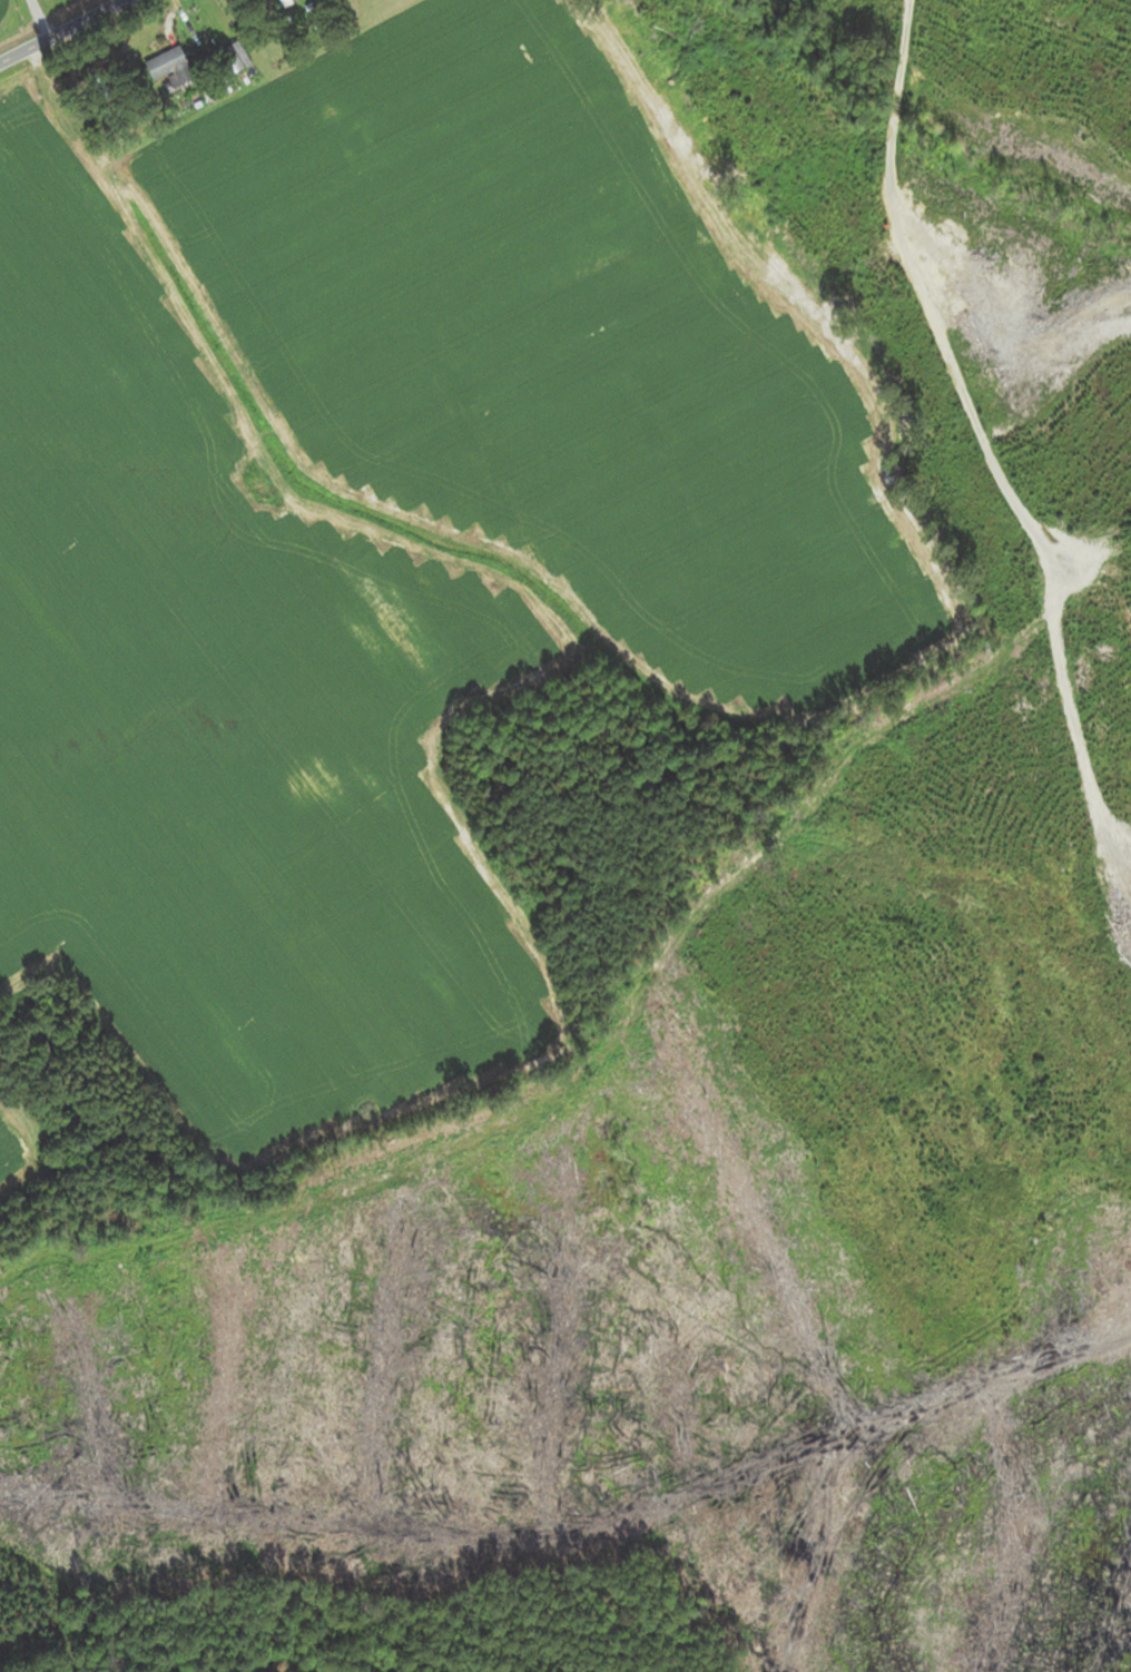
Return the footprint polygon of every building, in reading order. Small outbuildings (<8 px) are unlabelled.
[(299,0),(277,0),(280,9),(300,4),(299,0)] [(169,75),(175,89),(194,81),(180,45),(144,60),(153,82),(169,75)]
